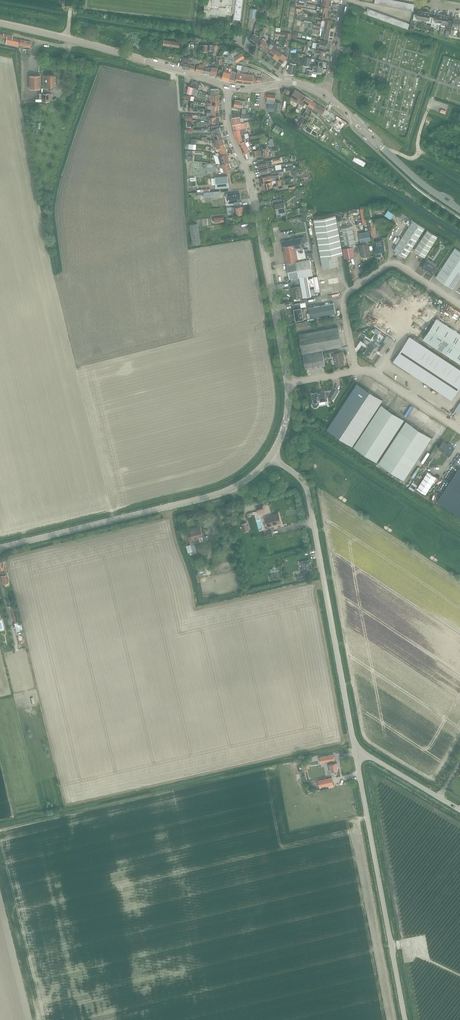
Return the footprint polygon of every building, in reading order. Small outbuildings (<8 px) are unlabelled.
[(203,17),(211,18),(211,16),(218,17),(218,15),(225,16),(226,14),(232,15),(232,13),(234,13),(233,21),(234,19),(241,20),(243,0),(223,0),(222,2),(220,1),(220,0),(205,0),(203,17)] [(423,19),(424,11),(418,10),(417,14),(414,14),(413,20),(418,21),(419,18),(423,19)] [(424,11),(423,19),(427,20),(426,22),(432,23),(433,17),(430,17),(431,13),(424,11)] [(436,18),(433,17),(432,23),(431,26),(436,27),(437,22),(441,22),(443,15),(436,14),(436,18)] [(449,16),(443,15),(441,22),(446,23),(445,29),(450,30),(452,21),(449,20),(449,16)] [(315,24),(315,27),(324,29),(324,26),(330,27),(331,20),(326,19),(323,18),(322,20),(322,21),(317,20),(317,24),(315,24)] [(452,29),(454,30),(455,27),(459,28),(459,22),(459,19),(454,18),(452,26),(452,29)] [(324,29),(315,27),(314,27),(314,30),(320,31),(321,31),(320,38),(328,39),(330,27),(324,26),(324,29)] [(3,34),(3,37),(7,37),(6,40),(6,44),(13,45),(19,46),(18,47),(23,48),(24,46),(30,47),(31,44),(31,42),(20,39),(12,38),(13,35),(4,33),(3,34)] [(260,37),(254,33),(249,40),(252,42),(254,44),(255,44),(256,44),(259,40),(260,37)] [(259,46),(263,50),(268,44),(265,42),(267,40),(263,37),(261,40),(263,41),(259,46)] [(315,49),(323,50),(323,47),(326,48),(327,45),(328,45),(329,42),(328,42),(328,41),(320,39),(319,43),(316,43),(315,49)] [(163,46),(175,47),(175,49),(179,50),(180,48),(179,48),(180,42),(163,40),(163,46)] [(268,53),(275,44),(270,40),(268,44),(263,50),(268,53)] [(268,53),(273,56),(280,47),(279,46),(275,44),(268,53)] [(278,60),(284,50),(282,49),(282,48),(280,47),(273,56),(278,60)] [(285,49),(284,50),(278,60),(283,63),(288,56),(288,51),(285,49)] [(236,50),(231,53),(237,62),(241,59),(247,63),(249,60),(245,57),(242,52),(240,53),(236,50)] [(182,56),(181,61),(184,62),(182,67),(184,67),(189,69),(191,64),(192,60),(193,58),(193,57),(189,56),(188,58),(182,56)] [(191,64),(189,69),(195,71),(196,67),(195,67),(196,63),(197,63),(197,62),(198,59),(193,58),(192,60),(191,64)] [(315,61),(314,66),(323,68),(324,61),(315,60),(315,59),(312,58),(311,61),(315,61)] [(197,65),(196,71),(204,72),(205,66),(205,65),(206,63),(206,62),(206,59),(204,59),(203,65),(199,64),(199,65),(197,65)] [(296,64),(290,62),(288,73),(294,74),(296,64)] [(237,75),(235,81),(243,82),(244,76),(245,74),(240,73),(241,70),(246,71),(247,67),(245,66),(242,65),(242,66),(237,65),(237,68),(238,69),(237,72),(237,75)] [(321,75),(323,68),(314,66),(313,66),(312,70),(308,69),(307,74),(311,75),(312,73),(321,75)] [(224,71),(222,78),(228,80),(228,78),(230,78),(230,76),(231,73),(224,71)] [(228,78),(228,80),(234,81),(236,72),(232,71),(231,73),(230,76),(230,78),(228,78)] [(245,74),(244,76),(243,82),(253,83),(254,75),(245,74)] [(29,88),(40,88),(40,75),(29,75),(29,88)] [(45,87),(55,87),(55,75),(42,75),(42,81),(45,81),(45,87)] [(193,80),(190,86),(198,89),(201,83),(193,80)] [(301,101),(302,101),(301,100),(305,95),(295,89),(290,98),(299,104),(301,101)] [(306,103),(309,105),(313,101),(306,96),(302,101),(301,101),(299,104),(303,107),(306,103)] [(311,112),(312,111),(316,103),(313,101),(309,105),(307,109),(311,112)] [(317,114),(321,116),(325,109),(316,103),(312,111),(317,114)] [(236,136),(244,134),(247,133),(244,122),(241,123),(238,123),(233,124),(236,136)] [(221,133),(219,127),(218,127),(218,123),(212,123),(211,129),(213,135),(215,135),(216,135),(216,134),(221,133)] [(278,133),(282,128),(276,124),(272,129),(278,133)] [(313,130),(321,135),(324,131),(316,126),(313,130)] [(244,134),(236,136),(237,140),(241,148),(242,151),(244,154),(247,152),(249,151),(244,141),(246,141),(244,134)] [(217,150),(225,148),(224,143),(216,145),(215,142),(213,143),(214,148),(217,150)] [(264,157),(272,156),(271,153),(269,154),(268,148),(262,149),(264,157)] [(221,163),(229,161),(227,153),(218,156),(220,163),(221,163)] [(263,158),(257,160),(259,168),(267,167),(272,166),(271,161),(270,160),(263,161),(263,158)] [(221,163),(220,163),(220,164),(219,164),(220,167),(221,167),(223,167),(224,171),(232,169),(230,165),(231,164),(230,162),(229,161),(221,163)] [(205,172),(195,172),(195,182),(205,182),(205,172)] [(270,176),(270,175),(261,177),(262,182),(273,180),(280,179),(280,178),(279,178),(278,174),(270,176)] [(228,176),(215,177),(215,178),(214,178),(213,178),(211,178),(212,184),(216,184),(216,188),(224,187),(223,184),(228,184),(228,176)] [(263,187),(272,185),(272,182),(276,181),(277,185),(281,184),(280,179),(273,180),(262,182),(263,187)] [(240,193),(228,195),(229,195),(230,202),(229,203),(241,201),(240,193)] [(281,216),(281,212),(285,212),(283,202),(281,202),(281,198),(272,200),(273,204),(275,203),(277,217),(281,216)] [(242,207),(242,206),(233,207),(233,210),(234,215),(243,214),(243,210),(244,210),(243,206),(242,207)] [(336,215),(314,219),(321,258),(323,268),(339,265),(337,255),(343,254),(336,215)] [(397,244),(394,250),(406,257),(425,228),(413,221),(401,239),(398,237),(395,243),(397,244)] [(190,225),(193,244),(201,243),(197,223),(190,225)] [(342,228),(339,228),(343,248),(353,246),(356,246),(352,226),(342,228)] [(414,250),(425,257),(438,236),(427,230),(414,250)] [(370,234),(359,236),(361,245),(360,245),(362,257),(370,255),(368,244),(369,244),(369,242),(371,241),(370,234)] [(301,238),(283,241),(286,263),(310,259),(314,258),(313,253),(310,253),(305,254),(305,253),(303,243),(302,243),(301,238)] [(382,256),(381,252),(385,251),(383,240),(374,242),(376,252),(375,253),(376,258),(377,258),(377,257),(382,256)] [(353,246),(343,248),(345,258),(355,256),(353,246)] [(452,288),(459,277),(459,251),(455,248),(436,277),(452,288)] [(310,259),(286,263),(289,279),(299,277),(303,298),(311,296),(311,294),(315,294),(315,288),(310,289),(308,276),(313,275),(310,259)] [(431,274),(435,267),(427,261),(422,268),(431,274)] [(300,286),(292,288),(294,298),(302,297),(300,286)] [(440,308),(444,301),(438,297),(433,304),(440,308)] [(303,319),(301,308),(300,303),(294,304),(295,309),(294,309),(296,320),(303,319)] [(311,318),(336,313),(334,303),(309,308),(311,318)] [(446,354),(459,333),(437,318),(423,339),(446,354)] [(338,326),(299,334),(302,354),(342,346),(338,326)] [(446,354),(459,363),(459,333),(446,354)] [(372,343),(365,353),(372,358),(378,350),(382,352),(387,344),(388,343),(390,344),(393,339),(387,335),(383,341),(380,345),(375,342),(374,344),(372,343)] [(459,387),(459,369),(410,336),(393,361),(452,400),(459,387)] [(306,369),(325,365),(323,351),(303,355),(306,369)] [(343,359),(344,359),(343,352),(333,353),(334,358),(335,357),(336,365),(344,364),(343,359)] [(357,383),(327,429),(352,446),(383,400),(357,383)] [(317,392),(312,394),(313,403),(313,404),(313,405),(313,406),(315,407),(316,407),(317,406),(319,404),(319,402),(326,401),(325,396),(328,396),(333,399),(338,391),(333,387),(331,390),(324,391),(324,390),(317,391),(317,392)] [(381,404),(354,447),(376,461),(404,419),(381,404)] [(432,437),(406,421),(378,463),(404,479),(432,437)] [(442,452),(449,456),(454,448),(450,445),(449,446),(443,441),(439,448),(443,451),(442,452)] [(437,501),(459,516),(459,468),(459,467),(437,501)] [(426,494),(436,477),(428,472),(417,489),(426,494)] [(268,526),(281,522),(279,513),(265,517),(268,526)] [(202,536),(200,527),(190,530),(191,535),(189,536),(190,543),(193,542),(192,539),(202,536)] [(4,583),(10,582),(8,574),(6,574),(3,560),(0,561),(0,571),(2,571),(3,575),(1,575),(3,584),(4,583)] [(309,560),(302,561),(303,563),(303,565),(304,569),(312,568),(311,562),(309,562),(309,560)] [(334,760),(328,761),(328,764),(329,767),(330,767),(331,771),(335,770),(335,771),(338,770),(337,762),(335,763),(334,760)] [(318,780),(320,787),(333,784),(332,777),(318,780)]
